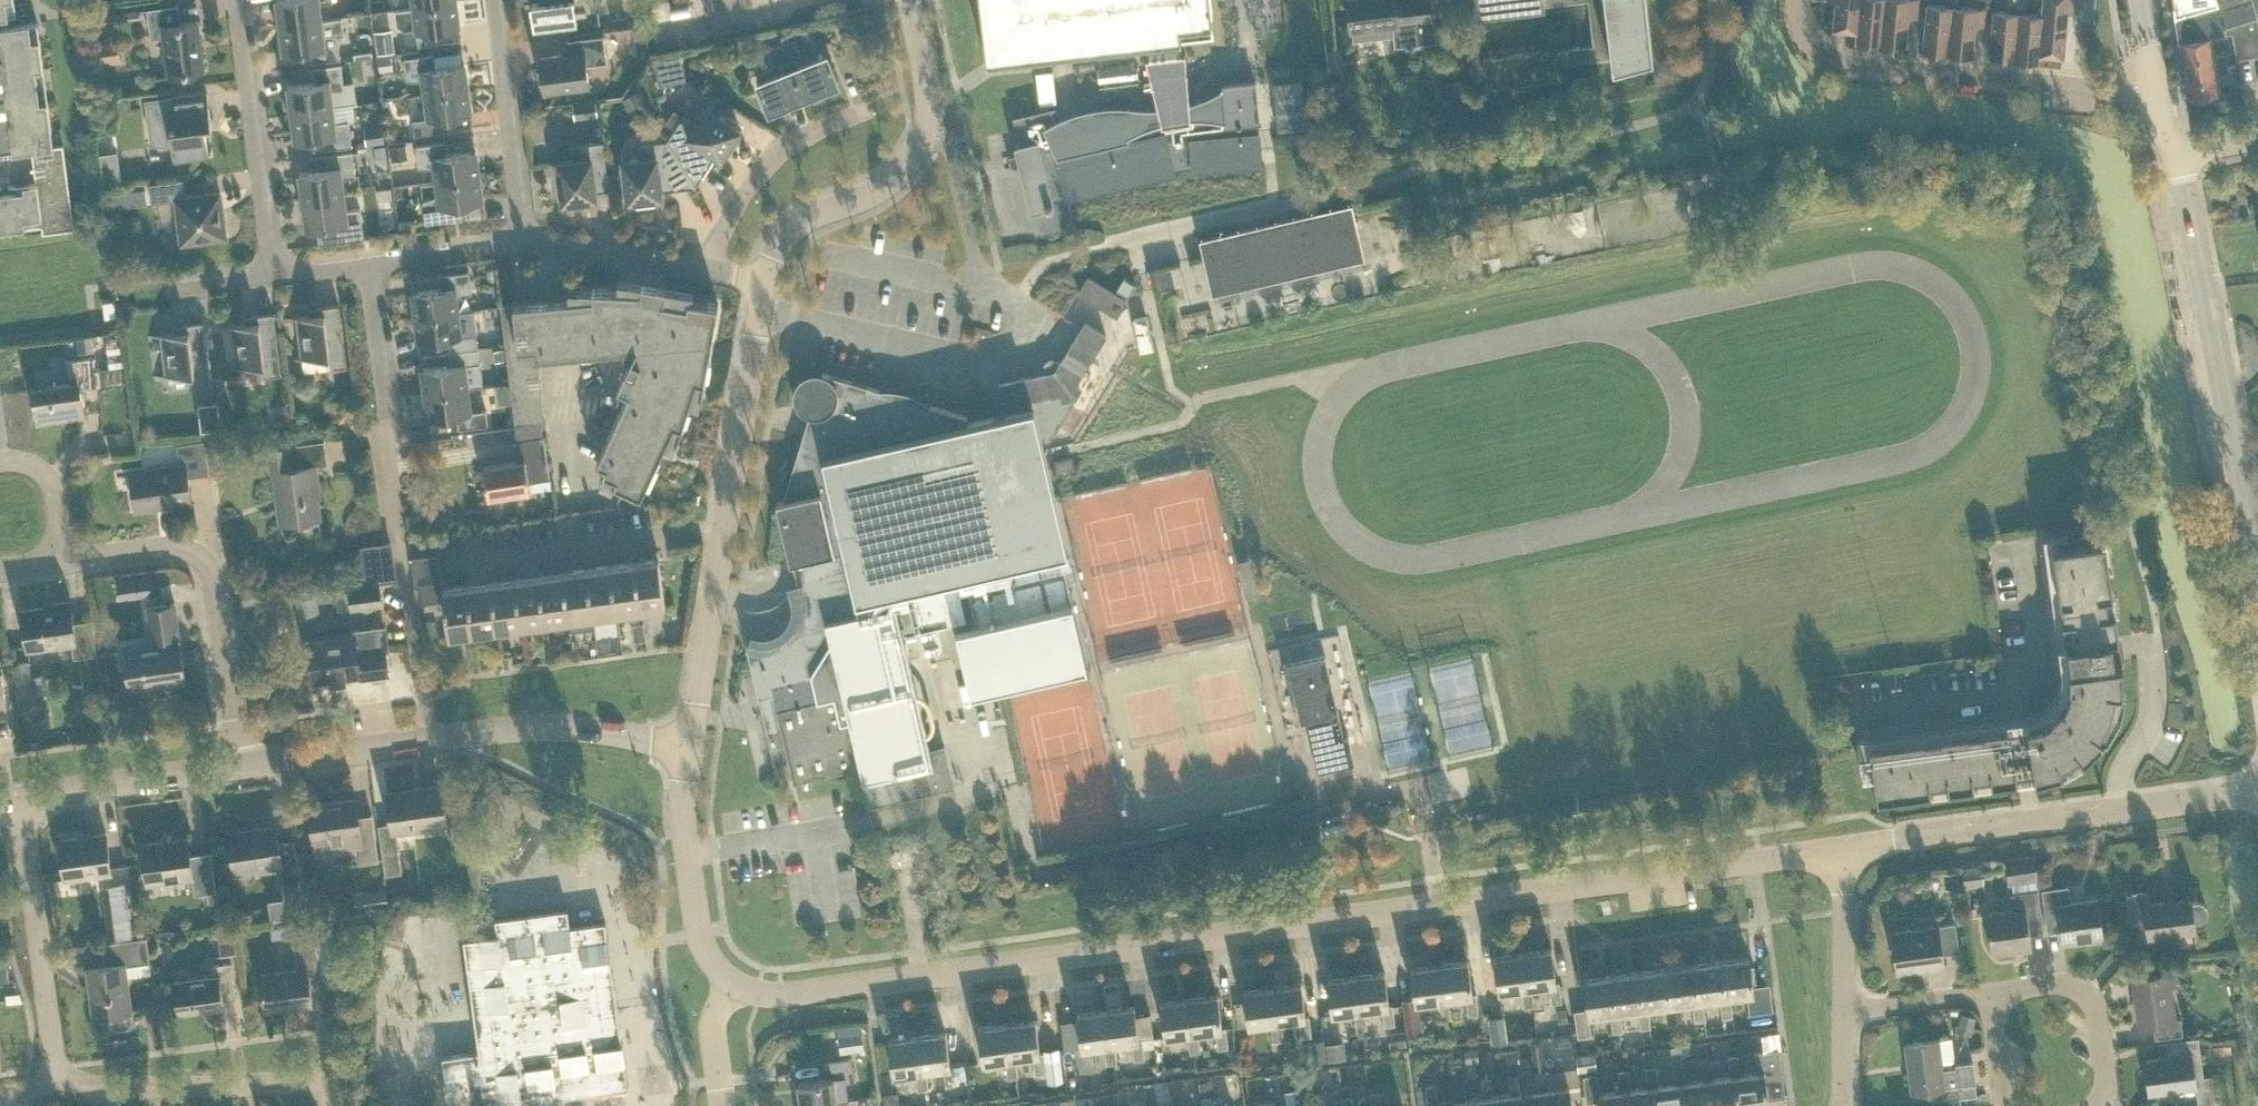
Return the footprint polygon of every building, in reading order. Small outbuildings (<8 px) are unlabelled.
[(16,14),(14,0),(0,0),(0,16),(16,14)] [(321,17),(319,1),(330,0),(277,0),(279,15),(275,15),(276,23),(321,17)] [(459,25),(455,0),(454,0),(413,5),(413,6),(395,8),(397,22),(404,27),(415,25),(418,44),(432,42),(430,28),(459,25)] [(535,24),(575,19),(573,0),(532,0),(535,24)] [(1021,163),(1032,209),(1034,208),(1037,208),(1043,231),(1042,231),(1043,232),(1076,224),(1076,223),(1075,223),(1068,197),(1175,171),(1175,169),(1192,165),(1192,168),(1261,163),(1254,81),(1221,84),(1222,87),(1217,90),(1212,93),(1206,95),(1201,97),(1196,99),(1191,101),(1185,69),(1183,52),(1181,52),(1179,38),(1213,34),(1213,33),(1209,0),(979,0),(986,60),(1147,42),(1149,56),(1145,56),(1154,95),(1157,107),(1152,107),(1144,107),(1136,106),(1128,106),(1112,105),(1091,107),(1071,113),(1053,121),(1050,110),(1050,108),(1056,107),(1055,105),(1012,116),(1015,128),(1019,144),(1016,145),(1018,152),(1021,163)] [(1351,25),(1353,40),(1394,34),(1395,45),(1419,42),(1419,41),(1434,39),(1431,13),(1416,15),(1414,1),(1396,4),(1396,0),(1347,0),(1351,25)] [(1479,12),(1544,5),(1544,3),(1566,0),(1478,0),(1479,12)] [(1653,57),(1647,0),(1587,0),(1592,43),(1593,58),(1609,56),(1612,65),(1653,57)] [(1859,0),(1834,0),(1832,27),(1855,29),(1859,0)] [(1883,0),(1859,0),(1855,29),(1855,37),(1879,40),(1883,0)] [(1916,0),(1883,0),(1879,40),(1903,42),(1906,14),(1915,15),(1916,0)] [(1955,4),(1955,0),(1943,0),(1943,3),(1926,1),(1922,48),(1950,50),(1955,4)] [(2004,8),(1992,7),(1988,54),(2016,56),(2020,10),(2022,10),(2023,0),(2005,0),(2004,8)] [(2047,0),(2040,0),(2039,11),(2022,10),(2020,10),(2016,56),(2037,58),(2038,51),(2043,52),(2047,0)] [(2075,0),(2047,0),(2043,52),(2062,53),(2065,8),(2074,8),(2075,0)] [(2173,15),(2174,15),(2205,6),(2205,7),(2218,3),(2217,0),(2171,0),(2173,15)] [(2218,3),(2205,7),(2205,6),(2174,15),(2178,40),(2209,34),(2230,30),(2235,56),(2257,52),(2257,0),(2217,0),(2218,3)] [(204,68),(197,19),(180,21),(177,4),(147,8),(151,36),(163,35),(168,72),(204,68)] [(1981,25),(1983,6),(1955,4),(1950,50),(1969,52),(1972,24),(1981,25)] [(356,15),(358,30),(370,29),(368,14),(356,15)] [(340,57),(337,33),(344,32),(342,15),(321,17),(276,23),(277,32),(281,31),(283,50),(310,46),(312,61),(340,57)] [(41,52),(37,20),(0,25),(0,58),(41,52)] [(800,30),(804,40),(815,36),(811,26),(800,30)] [(635,39),(645,37),(644,27),(633,28),(635,39)] [(377,52),(394,50),(392,28),(374,30),(377,52)] [(586,64),(607,61),(603,34),(567,39),(569,52),(539,56),(545,98),(546,98),(545,91),(589,85),(586,64)] [(2182,68),(2226,60),(2224,51),(2212,53),(2209,34),(2178,40),(2182,68)] [(803,95),(837,81),(826,53),(798,64),(794,56),(801,53),(794,37),(781,42),(803,95)] [(103,41),(98,41),(101,64),(120,61),(117,39),(103,41)] [(768,109),(803,95),(781,42),(769,47),(775,63),(782,61),(785,69),(757,81),(768,109)] [(1565,61),(1593,58),(1592,43),(1483,56),(1487,86),(1566,77),(1565,61)] [(686,77),(680,50),(652,57),(659,84),(686,77)] [(49,114),(41,52),(0,58),(0,62),(8,120),(49,114)] [(435,66),(433,53),(433,52),(403,56),(406,78),(422,79),(424,93),(467,87),(464,63),(435,66)] [(391,53),(377,55),(379,66),(379,68),(393,66),(391,53)] [(2182,68),(2187,97),(2219,91),(2215,72),(2227,70),(2226,60),(2182,68)] [(11,146),(8,120),(0,62),(0,148),(11,146)] [(353,81),(343,83),(340,62),(312,66),(314,80),(288,83),(290,102),(286,103),(287,111),(333,105),(333,104),(356,101),(356,100),(355,100),(353,81)] [(690,81),(703,80),(703,66),(689,67),(690,81)] [(1035,71),(1039,104),(1056,102),(1052,69),(1035,71)] [(441,116),(470,112),(467,87),(424,93),(427,116),(411,118),(413,133),(443,129),(441,116)] [(204,123),(211,122),(207,91),(146,99),(151,136),(160,143),(171,141),(173,158),(208,153),(204,123)] [(597,114),(596,99),(572,102),(574,117),(597,114)] [(310,150),(351,144),(348,119),(335,121),(333,105),(287,111),(288,119),(292,118),(295,137),(308,135),(310,150)] [(735,133),(739,127),(705,106),(695,121),(683,113),(674,127),(666,139),(695,186),(716,153),(720,156),(724,150),(728,153),(738,136),(735,133)] [(665,121),(674,127),(683,113),(674,108),(665,121)] [(54,145),(53,144),(49,114),(8,120),(11,146),(12,151),(32,148),(54,145)] [(1352,114),(1336,115),(1337,124),(1353,122),(1352,114)] [(384,142),(382,123),(364,125),(366,144),(384,142)] [(660,189),(695,186),(666,139),(638,142),(640,157),(622,160),(627,199),(634,198),(635,203),(654,200),(654,196),(661,195),(660,189)] [(445,140),(415,144),(418,166),(434,167),(436,180),(478,174),(475,150),(446,154),(445,140)] [(595,190),(608,189),(602,140),(571,144),(573,159),(557,160),(562,200),(569,199),(569,203),(589,201),(588,197),(596,196),(595,190)] [(390,144),(392,158),(408,156),(406,142),(390,144)] [(42,223),(43,231),(74,227),(62,143),(53,144),(54,145),(32,148),(36,181),(42,223)] [(386,154),(385,145),(374,146),(375,155),(386,154)] [(301,188),(297,188),(299,198),(344,192),(342,177),(355,175),(352,149),(310,155),(312,169),(299,171),(301,188)] [(374,158),(375,173),(389,172),(388,157),(374,158)] [(103,178),(120,176),(119,165),(102,167),(103,178)] [(438,194),(422,199),(425,221),(455,217),(470,215),(469,201),(482,199),(478,174),(436,180),(438,194)] [(226,236),(220,191),(186,196),(183,178),(148,182),(151,202),(175,198),(181,242),(226,236)] [(11,227),(42,223),(36,181),(5,185),(11,227)] [(11,227),(5,185),(0,186),(0,228),(11,227)] [(131,188),(119,189),(121,205),(133,203),(131,188)] [(344,192),(299,198),(300,206),(303,205),(306,225),(317,223),(320,242),(335,240),(334,235),(363,232),(359,206),(346,208),(344,192)] [(376,201),(378,218),(397,216),(395,198),(376,201)] [(1355,220),(1351,204),(1313,213),(1201,240),(1214,292),(1363,256),(1355,220)] [(1406,212),(1394,215),(1398,231),(1410,228),(1406,212)] [(412,228),(411,218),(399,220),(400,230),(412,228)] [(415,315),(457,310),(455,297),(471,292),(468,270),(438,273),(440,287),(411,291),(415,315)] [(1172,285),(1168,270),(1156,272),(1160,288),(1172,285)] [(1117,314),(1126,299),(1089,276),(1080,290),(1117,314)] [(1123,276),(1116,287),(1128,295),(1135,283),(1123,276)] [(658,329),(666,285),(627,278),(626,288),(599,287),(604,339),(623,337),(623,332),(658,329)] [(657,338),(661,338),(709,347),(717,302),(692,298),(693,290),(666,285),(658,329),(657,338)] [(604,339),(599,287),(578,286),(577,296),(554,298),(558,343),(604,339)] [(505,343),(505,348),(558,343),(554,298),(542,299),(513,302),(501,303),(500,303),(500,305),(502,320),(503,330),(504,340),(505,343)] [(328,367),(346,365),(338,303),(309,307),(310,314),(297,315),(302,357),(327,354),(328,367)] [(448,350),(478,346),(475,325),(459,324),(457,310),(415,315),(418,340),(446,336),(448,350)] [(263,375),(281,373),(273,312),(244,315),(244,322),(232,323),(237,365),(261,362),(263,375)] [(1139,350),(1153,347),(1146,315),(1132,318),(1139,350)] [(193,384),(210,382),(202,320),(173,324),(174,331),(161,332),(167,374),(191,371),(193,384)] [(504,340),(503,330),(502,320),(483,322),(486,343),(504,340)] [(1043,361),(1045,371),(998,382),(1004,406),(1030,400),(1032,406),(966,421),(965,416),(966,416),(966,415),(930,403),(924,399),(918,396),(912,393),(906,391),(899,389),(893,388),(886,388),(879,388),(821,371),(816,370),(810,370),(805,372),(800,376),(796,380),(794,385),(793,391),(793,397),(795,402),(799,407),(803,411),(809,413),(783,498),(776,500),(790,560),(792,560),(797,582),(801,596),(802,607),(800,618),(795,628),(788,636),(779,641),(768,644),(757,645),(747,642),(747,641),(745,641),(767,733),(768,732),(774,761),(789,757),(794,779),(852,765),(850,760),(858,758),(869,804),(953,784),(944,745),(929,748),(902,632),(920,628),(920,629),(966,618),(960,593),(969,590),(1066,568),(1067,551),(1041,439),(1047,438),(1048,438),(1080,387),(1074,384),(1105,333),(1084,320),(1059,361),(1051,356),(1043,361)] [(661,338),(657,338),(658,329),(623,332),(623,337),(604,339),(558,343),(505,348),(507,362),(538,359),(538,354),(623,347),(623,348),(624,350),(624,352),(625,353),(626,354),(627,355),(629,356),(630,356),(617,385),(628,390),(596,460),(605,463),(622,426),(640,389),(647,391),(661,338)] [(93,348),(91,334),(77,336),(78,350),(93,348)] [(701,393),(709,347),(661,338),(647,391),(688,403),(691,392),(701,393)] [(480,361),(478,346),(448,350),(450,364),(421,367),(424,392),(467,387),(466,384),(482,382),(480,361)] [(493,348),(495,359),(504,358),(503,347),(493,348)] [(80,387),(96,384),(92,356),(67,359),(70,382),(33,387),(37,419),(83,413),(80,387)] [(538,359),(507,362),(514,422),(543,419),(538,359)] [(467,387),(424,392),(427,416),(456,413),(458,427),(487,423),(485,408),(470,410),(467,387)] [(688,403),(647,391),(640,389),(622,426),(663,445),(668,435),(677,438),(688,403)] [(341,417),(350,406),(339,397),(331,408),(341,417)] [(218,401),(197,403),(201,429),(221,426),(218,401)] [(287,417),(286,410),(279,410),(274,416),(275,423),(282,422),(287,417)] [(543,434),(542,434),(540,420),(515,424),(517,439),(514,439),(517,459),(483,464),(488,495),(530,489),(528,480),(550,476),(543,434)] [(640,493),(663,445),(622,426),(605,463),(600,474),(640,493)] [(135,507),(158,504),(190,500),(187,475),(208,472),(204,439),(177,443),(179,461),(147,466),(148,470),(130,472),(135,507)] [(315,464),(327,462),(324,439),(286,444),(286,447),(269,449),(272,470),(274,470),(281,522),(319,517),(316,497),(320,496),(315,464)] [(1891,739),(1869,742),(1875,788),(1902,785),(1903,791),(1928,788),(1927,781),(1947,778),(1948,785),(1973,782),(1972,775),(1992,772),(1992,779),(2016,776),(2015,769),(2022,768),(2033,766),(2034,773),(2058,764),(2055,758),(2076,750),(2078,749),(2081,754),(2100,735),(2095,731),(2097,728),(2100,724),(2102,722),(2103,719),(2104,717),(2106,715),(2107,713),(2108,710),(2114,713),(2121,687),(2114,687),(2114,685),(2115,679),(2115,676),(2115,671),(2115,665),(2115,662),(2111,636),(2118,635),(2114,612),(2108,613),(2105,593),(2112,592),(2108,569),(2102,569),(2101,566),(2098,539),(2052,546),(2055,568),(2056,568),(2058,582),(2057,582),(2059,600),(2061,599),(2063,617),(2062,617),(2065,643),(2069,668),(2069,672),(2068,677),(2068,681),(2067,683),(2066,687),(2065,689),(2065,691),(2064,693),(2063,694),(2061,698),(2061,700),(2060,701),(2056,705),(2053,709),(2050,711),(2049,712),(2048,713),(2045,714),(2043,716),(2040,717),(2026,721),(2016,722),(1983,727),(1983,728),(1966,731),(1966,729),(1940,733),(1940,734),(1923,736),(1922,735),(1905,737),(1905,739),(1891,741),(1891,739)] [(366,581),(395,577),(390,542),(362,546),(366,581)] [(414,585),(419,584),(443,581),(443,577),(441,577),(438,553),(410,556),(414,585)] [(634,559),(641,605),(664,601),(658,556),(634,559)] [(617,608),(641,605),(634,559),(610,563),(617,608)] [(593,611),(617,608),(610,563),(586,566),(593,611)] [(569,615),(593,611),(586,566),(563,569),(569,615)] [(1066,568),(969,590),(970,595),(977,624),(957,628),(972,692),(1006,685),(1090,667),(1066,568)] [(545,618),(569,615),(563,569),(539,572),(545,618)] [(521,621),(545,618),(539,572),(515,576),(521,621)] [(140,590),(151,588),(149,573),(117,577),(118,582),(139,579),(140,590)] [(498,624),(521,621),(515,576),(491,579),(498,624)] [(474,628),(498,624),(491,579),(467,582),(474,628)] [(474,628),(467,582),(444,585),(443,586),(444,599),(449,631),(474,628)] [(352,606),(382,602),(379,584),(350,588),(352,606)] [(317,612),(315,593),(296,596),(298,615),(317,612)] [(75,656),(98,653),(93,620),(75,622),(72,601),(56,603),(56,605),(23,610),(28,648),(73,643),(75,656)] [(131,687),(186,679),(181,642),(179,642),(178,635),(180,634),(176,602),(149,606),(153,638),(156,638),(157,646),(126,650),(131,687)] [(632,623),(633,639),(645,638),(644,621),(632,623)] [(385,647),(388,647),(385,625),(353,629),(353,635),(308,641),(313,680),(333,678),(333,681),(346,679),(345,676),(359,674),(360,677),(389,673),(385,647)] [(1317,769),(1354,761),(1348,734),(1343,735),(1325,654),(1287,663),(1296,700),(1301,721),(1305,720),(1311,748),(1312,748),(1317,769)] [(18,662),(12,663),(16,695),(33,692),(31,674),(29,660),(18,662)] [(429,822),(446,820),(441,785),(386,792),(391,822),(378,823),(385,873),(401,871),(396,831),(430,827),(429,822)] [(372,813),(358,815),(356,797),(309,804),(316,853),(356,847),(358,862),(378,859),(372,813)] [(1321,824),(1323,835),(1345,830),(1342,819),(1321,824)] [(287,896),(301,894),(293,838),(280,840),(278,824),(231,831),(236,870),(282,863),(287,896)] [(65,878),(112,872),(107,833),(60,839),(65,878)] [(210,852),(190,855),(188,837),(142,844),(147,882),(193,876),(195,894),(216,891),(210,852)] [(2035,859),(2005,863),(2007,876),(2036,872),(2035,859)] [(1960,885),(1957,868),(1942,870),(1944,887),(1960,885)] [(126,880),(102,884),(109,938),(133,935),(126,880)] [(2102,935),(2097,897),(2069,901),(2067,885),(2041,888),(2047,930),(2061,929),(2062,941),(2102,935)] [(357,905),(388,901),(386,887),(355,891),(356,895),(357,905)] [(1991,951),(2023,946),(2031,945),(2026,916),(2040,914),(2037,889),(2010,893),(2012,909),(1985,913),(1991,951)] [(2190,901),(2189,896),(2148,902),(2146,889),(2126,891),(2130,922),(2145,919),(2147,936),(2194,930),(2193,920),(2200,919),(2204,916),(2206,911),(2205,906),(2202,902),(2197,900),(2190,901)] [(2110,910),(2108,893),(2098,895),(2100,911),(2110,910)] [(627,1087),(605,919),(569,924),(567,907),(495,917),(497,933),(463,938),(473,1010),(476,1028),(479,1049),(442,1054),(445,1078),(443,1079),(447,1105),(550,1105),(558,1105),(557,1096),(627,1087)] [(308,973),(320,971),(313,920),(291,923),(297,968),(261,973),(266,1008),(312,1002),(308,973)] [(1937,925),(1891,931),(1896,971),(1943,964),(1941,952),(1958,950),(1954,922),(1937,925)] [(234,933),(218,935),(221,951),(236,949),(234,935),(234,933)] [(126,963),(151,960),(147,935),(102,941),(106,965),(85,968),(92,1013),(108,1011),(110,1022),(112,1025),(116,1027),(127,1026),(130,1023),(132,1019),(130,1008),(132,1008),(126,963)] [(1527,986),(1531,985),(1549,983),(1551,1001),(1561,1000),(1559,980),(1555,981),(1551,948),(1522,952),(1527,986)] [(5,951),(0,952),(0,981),(9,979),(5,951)] [(1534,1004),(1531,985),(1527,986),(1522,952),(1494,955),(1498,990),(1521,986),(1523,1005),(1534,1004)] [(1772,1009),(1769,982),(1752,984),(1748,956),(1720,959),(1725,995),(1729,995),(1746,992),(1749,1012),(1772,1009)] [(1467,959),(1439,963),(1443,997),(1447,997),(1465,994),(1468,1013),(1478,1011),(1475,992),(1472,992),(1467,959)] [(1732,1014),(1729,995),(1725,995),(1720,959),(1693,963),(1698,999),(1702,998),(1719,996),(1722,1016),(1732,1014)] [(222,998),(236,996),(231,961),(211,964),(213,975),(174,980),(179,1011),(223,1005),(222,998)] [(1439,963),(1410,967),(1414,995),(1415,1001),(1418,1001),(1437,998),(1440,1017),(1450,1015),(1447,997),(1443,997),(1439,963)] [(1704,1018),(1702,998),(1698,999),(1693,963),(1665,967),(1670,1003),(1674,1002),(1692,1000),(1694,1019),(1704,1018)] [(1677,1022),(1674,1002),(1670,1003),(1665,967),(1638,971),(1643,1006),(1647,1006),(1664,1004),(1667,1023),(1677,1022)] [(1360,1009),(1364,1008),(1382,1006),(1384,1024),(1395,1023),(1392,1003),(1388,1004),(1384,970),(1355,974),(1360,1009)] [(2168,984),(2174,983),(2172,970),(2132,976),(2139,1023),(2152,1021),(2154,1037),(2181,1033),(2179,1017),(2173,1018),(2168,984)] [(1650,1025),(1647,1006),(1643,1006),(1638,971),(1611,974),(1616,1010),(1620,1010),(1637,1007),(1639,1027),(1650,1025)] [(1367,1027),(1364,1008),(1360,1009),(1355,974),(1327,978),(1331,1013),(1354,1009),(1356,1028),(1367,1027)] [(1622,1029),(1620,1010),(1616,1010),(1611,974),(1583,978),(1587,1007),(1574,1009),(1577,1035),(1591,1033),(1588,1014),(1609,1011),(1612,1031),(1622,1029)] [(1277,1020),(1281,1019),(1298,1017),(1301,1036),(1311,1034),(1308,1014),(1305,1015),(1300,982),(1272,986),(1277,1020)] [(1283,1038),(1281,1019),(1277,1020),(1272,986),(1243,990),(1248,1024),(1270,1021),(1273,1039),(1283,1038)] [(1193,1032),(1197,1031),(1215,1029),(1217,1047),(1228,1046),(1225,1026),(1222,1026),(1217,993),(1189,997),(1193,1032)] [(1414,995),(1401,997),(1406,1035),(1407,1035),(1420,1033),(1422,1033),(1418,1001),(1415,1001),(1414,995)] [(1200,1050),(1197,1031),(1193,1032),(1189,997),(1160,1001),(1165,1035),(1187,1032),(1190,1051),(1200,1050)] [(1110,1043),(1114,1042),(1131,1040),(1134,1058),(1144,1057),(1142,1037),(1138,1038),(1134,1005),(1105,1009),(1110,1043)] [(1558,1021),(1567,1019),(1565,1005),(1556,1006),(1558,1021)] [(1116,1061),(1114,1042),(1110,1043),(1105,1009),(1077,1013),(1081,1047),(1104,1044),(1106,1062),(1116,1061)] [(1760,1014),(1762,1025),(1775,1023),(1774,1012),(1760,1014)] [(1960,1012),(1956,1029),(1971,1033),(1975,1016),(1960,1012)] [(1507,1041),(1503,1013),(1487,1015),(1491,1043),(1507,1041)] [(1011,1056),(1015,1056),(1033,1053),(1035,1072),(1046,1070),(1043,1051),(1039,1051),(1035,1018),(1006,1022),(1011,1056)] [(1018,1074),(1015,1056),(1011,1056),(1006,1022),(978,1026),(983,1060),(1005,1057),(1008,1076),(1018,1074)] [(840,1050),(864,1047),(860,1023),(836,1026),(840,1050)] [(1404,1029),(1387,1031),(1389,1046),(1406,1043),(1404,1029)] [(951,1084),(955,1083),(956,1083),(953,1063),(950,1064),(945,1031),(917,1034),(921,1069),(926,1068),(943,1066),(946,1085),(951,1084)] [(1420,1033),(1407,1035),(1409,1047),(1421,1045),(1420,1033)] [(928,1087),(926,1068),(921,1069),(917,1034),(888,1038),(893,1073),(916,1070),(918,1089),(928,1087)] [(1326,1059),(1323,1037),(1308,1039),(1311,1061),(1326,1059)] [(2202,1075),(2200,1057),(2198,1037),(2166,1042),(2168,1056),(2146,1059),(2150,1093),(2195,1086),(2194,1076),(2202,1075)] [(1535,1069),(1545,1067),(1541,1039),(1531,1041),(1535,1069)] [(1325,1042),(1328,1059),(1345,1056),(1343,1040),(1325,1042)] [(1937,1040),(1905,1045),(1911,1092),(1928,1090),(1930,1102),(1959,1098),(1957,1084),(1972,1082),(1969,1061),(1957,1063),(1957,1066),(1941,1068),(1940,1060),(1937,1040)] [(2212,1044),(2213,1054),(2231,1052),(2230,1042),(2212,1044)] [(1658,1085),(1654,1085),(1657,1105),(1684,1105),(1681,1082),(1686,1082),(1686,1081),(1685,1081),(1682,1062),(1679,1043),(1669,1045),(1672,1064),(1675,1083),(1658,1085)] [(1466,1047),(1468,1058),(1479,1056),(1478,1045),(1466,1047)] [(1063,1078),(1059,1046),(1043,1048),(1047,1080),(1063,1078)] [(1781,1074),(1778,1048),(1753,1051),(1756,1071),(1740,1073),(1740,1075),(1736,1075),(1740,1105),(1766,1105),(1768,1105),(1767,1097),(1784,1094),(1781,1074)] [(1645,1068),(1655,1066),(1653,1050),(1643,1051),(1645,1068)] [(1576,1053),(1578,1069),(1596,1067),(1595,1051),(1576,1053)] [(1740,1073),(1739,1073),(1736,1054),(1726,1056),(1729,1075),(1713,1077),(1713,1079),(1708,1079),(1712,1105),(1740,1105),(1736,1075),(1740,1075),(1740,1073)] [(837,1099),(834,1082),(854,1080),(850,1056),(825,1061),(827,1077),(797,1080),(801,1105),(819,1105),(837,1104),(837,1099)] [(1713,1077),(1712,1077),(1709,1058),(1699,1060),(1702,1079),(1686,1081),(1686,1082),(1681,1082),(1684,1105),(1712,1105),(1708,1079),(1713,1079),(1713,1077)] [(1658,1085),(1655,1066),(1645,1068),(1648,1087),(1631,1089),(1630,1089),(1627,1089),(1630,1105),(1657,1105),(1654,1085),(1658,1085)] [(1569,1084),(1547,1087),(1545,1067),(1535,1069),(1537,1088),(1541,1088),(1544,1105),(1572,1105),(1569,1084)] [(1630,1089),(1628,1070),(1618,1072),(1620,1091),(1599,1094),(1596,1075),(1583,1077),(1587,1103),(1600,1101),(1600,1105),(1630,1105),(1627,1089),(1630,1089)] [(1537,1088),(1520,1091),(1517,1071),(1507,1073),(1510,1092),(1514,1091),(1516,1105),(1544,1105),(1541,1088),(1537,1088)] [(1211,1100),(1211,1098),(1213,1098),(1210,1073),(1197,1075),(1202,1105),(1212,1105),(1211,1100)] [(1323,1098),(1322,1087),(1319,1087),(1317,1074),(1311,1075),(1315,1105),(1325,1105),(1324,1098),(1323,1098)] [(1510,1092),(1493,1094),(1490,1075),(1480,1076),(1482,1096),(1486,1095),(1488,1105),(1516,1105),(1514,1091),(1510,1092)] [(1351,1094),(1349,1078),(1339,1080),(1343,1105),(1353,1105),(1352,1094),(1351,1094)] [(1482,1096),(1465,1098),(1463,1079),(1452,1080),(1455,1100),(1459,1099),(1460,1105),(1488,1105),(1486,1095),(1482,1096)] [(1455,1100),(1438,1102),(1435,1082),(1425,1084),(1428,1104),(1431,1104),(1432,1105),(1460,1105),(1459,1099),(1455,1100)] [(1287,1103),(1297,1101),(1295,1087),(1285,1089),(1287,1103)] [(885,1105),(900,1105),(898,1090),(883,1092),(885,1105)] [(1379,1090),(1369,1092),(1371,1105),(1381,1105),(1379,1090)] [(1028,1098),(1029,1105),(1048,1105),(1046,1095),(1028,1098)] [(819,1105),(857,1105),(856,1097),(837,1099),(837,1104),(819,1105)] [(1959,1098),(1930,1102),(1931,1105),(1960,1105),(1959,1098)]
